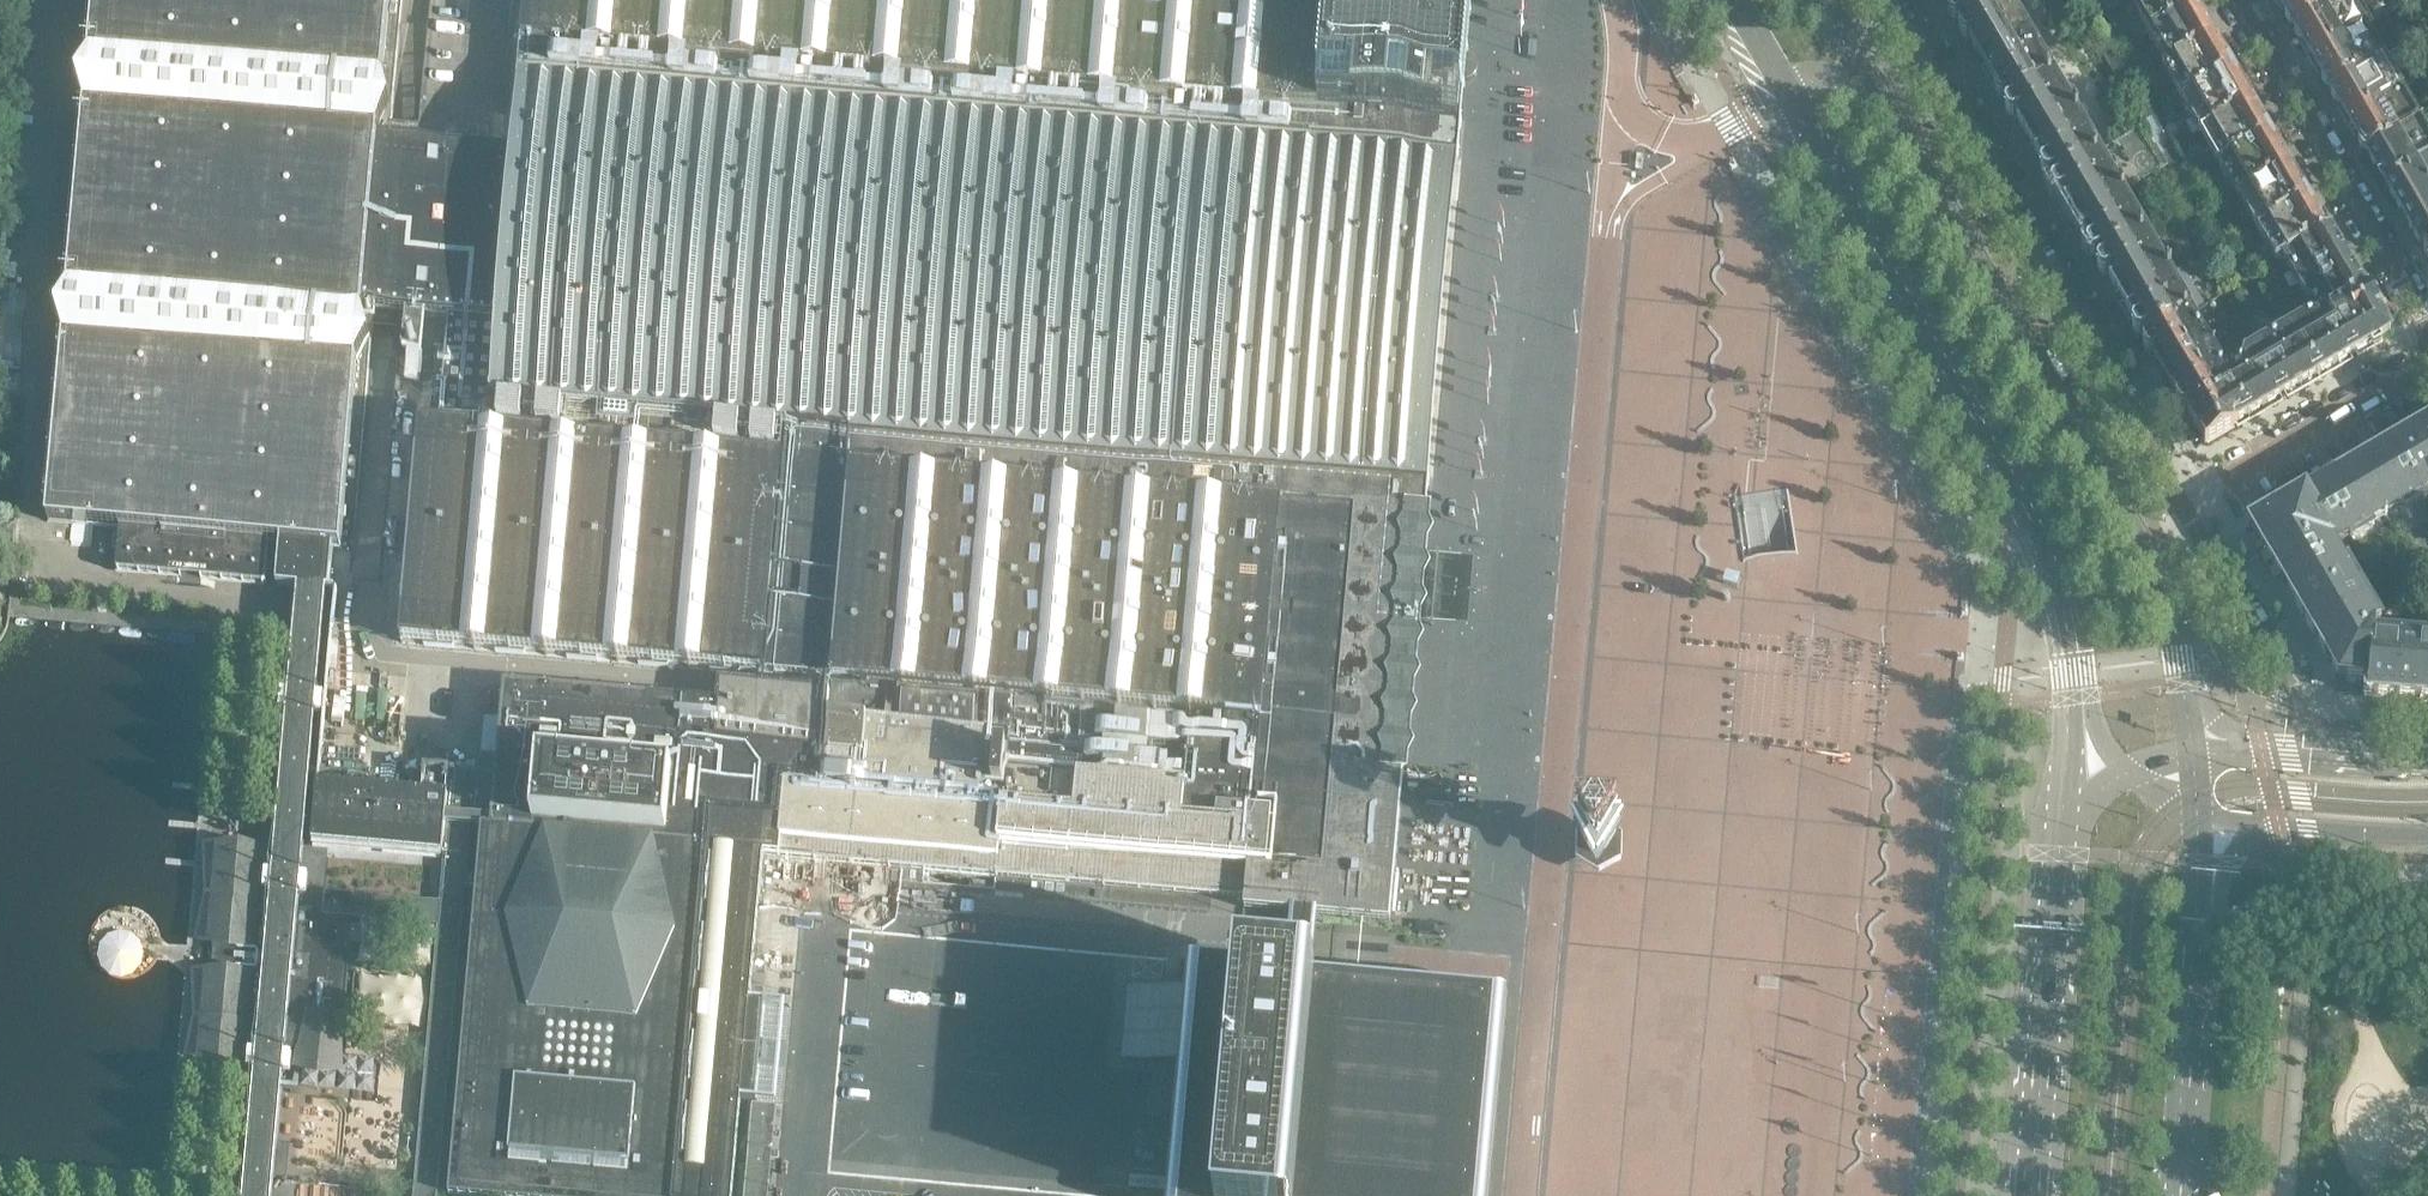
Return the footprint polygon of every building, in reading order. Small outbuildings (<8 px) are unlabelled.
[(721,704),(1396,766),(1397,759),(1399,759),(1400,758),(1401,758),(1402,756),(1402,755),(1402,753),(1402,752),(1401,751),(1400,749),(1398,749),(1407,641),(1408,641),(1408,640),(1404,639),(1410,569),(1414,570),(1414,568),(1415,554),(1419,516),(1419,515),(1440,278),(1465,0),(531,0),(527,39),(523,38),(520,73),(524,74),(518,149),(458,144),(459,136),(439,134),(438,142),(379,137),(380,124),(405,95),(385,66),(391,0),(96,0),(92,40),(69,66),(87,98),(71,274),(48,300),(66,331),(49,521),(120,528),(116,571),(266,585),(270,542),(281,543),(277,587),(300,589),(329,591),(334,549),(342,550),(345,519),(347,519),(347,509),(346,509),(359,358),(384,329),(364,299),(365,294),(409,298),(405,337),(423,339),(427,301),(450,303),(438,423),(423,421),(403,642),(425,644),(424,647),(454,649),(454,647),(496,650),(496,653),(526,656),(526,653),(568,657),(568,659),(599,662),(599,659),(639,663),(639,666),(672,668),(672,666),(711,669),(711,672),(744,675),(744,672),(825,679),(824,694),(722,685),(721,704)] [(2003,0),(1945,0),(1960,26),(2003,1),(2003,0)] [(2070,0),(2062,0),(2057,3),(2065,17),(2076,11),(2070,0)] [(2191,0),(2136,0),(2144,13),(2140,16),(2160,51),(2165,48),(2173,63),(2214,39),(2212,36),(2214,32),(2208,24),(2204,23),(2191,0)] [(2286,14),(2285,18),(2289,25),(2293,26),(2295,29),(2344,0),(2278,0),(2286,14)] [(2345,0),(2344,0),(2295,29),(2294,34),(2298,40),(2302,41),(2313,60),(2363,31),(2345,0)] [(2398,11),(2406,6),(2403,0),(2392,0),(2398,11)] [(2032,37),(2022,19),(2016,22),(2003,1),(1960,26),(1983,65),(2032,37)] [(2427,20),(2421,10),(2412,15),(2418,26),(2427,20)] [(2085,25),(2076,11),(2065,17),(2073,31),(2085,25)] [(2427,20),(2418,26),(2424,36),(2427,33),(2427,23),(2427,20)] [(2381,62),(2363,31),(2313,60),(2323,77),(2321,81),(2325,88),(2330,89),(2331,91),(2381,62)] [(2049,79),(2037,58),(2042,54),(2032,37),(1983,65),(2006,104),(2049,79)] [(2242,88),(2223,54),(2224,51),(2219,42),(2215,41),(2214,39),(2173,63),(2169,65),(2182,87),(2177,90),(2183,100),(2189,110),(2194,107),(2207,129),(2251,103),(2250,101),(2251,97),(2246,88),(2242,88)] [(2399,93),(2381,62),(2331,91),(2332,93),(2331,97),(2334,103),(2339,104),(2349,122),(2399,93)] [(2134,211),(2123,193),(2113,175),(2107,179),(2082,136),(2088,133),(2067,97),(2062,100),(2049,79),(2006,104),(2031,148),(2032,148),(2034,152),(2053,186),(2052,187),(2051,191),(2056,198),(2060,199),(2061,199),(2069,213),(2070,212),(2072,216),(2071,216),(2077,226),(2078,226),(2080,230),(2079,230),(2088,246),(2087,247),(2086,251),(2091,258),(2095,259),(2096,259),(2099,265),(2098,265),(2097,269),(2101,277),(2105,278),(2107,277),(2123,305),(2124,305),(2126,309),(2125,309),(2134,325),(2133,326),(2132,330),(2137,337),(2140,338),(2142,337),(2143,339),(2186,314),(2174,292),(2179,289),(2169,271),(2159,254),(2153,257),(2128,214),(2134,211)] [(2417,124),(2399,93),(2349,122),(2359,139),(2358,144),(2362,150),(2366,151),(2367,153),(2417,124)] [(2280,152),(2261,119),(2262,115),(2257,107),(2253,106),(2251,103),(2207,129),(2220,152),(2215,154),(2227,175),(2232,172),(2245,194),(2289,168),(2288,166),(2289,162),(2284,153),(2280,152)] [(2417,124),(2367,153),(2385,185),(2427,160),(2427,142),(2417,124)] [(2385,185),(2422,247),(2427,243),(2427,160),(2385,185)] [(2318,217),(2299,184),(2300,180),(2295,172),(2291,171),(2289,168),(2245,194),(2258,217),(2253,219),(2259,230),(2265,240),(2270,237),(2283,260),(2286,258),(2330,232),(2322,218),(2318,217)] [(2366,293),(2338,246),(2330,232),(2286,258),(2305,290),(2305,289),(2315,306),(2318,306),(2324,316),(2326,320),(2331,317),(2368,296),(2366,293)] [(2261,296),(2251,278),(2237,286),(2248,304),(2261,296)] [(2390,335),(2378,314),(2380,313),(2368,292),(2366,293),(2368,296),(2331,317),(2354,356),(2390,335)] [(2303,309),(2295,295),(2286,301),(2294,314),(2303,309)] [(2267,306),(2261,296),(2248,304),(2253,313),(2267,306)] [(2294,314),(2286,301),(2277,306),(2285,320),(2294,314)] [(2209,353),(2186,314),(2143,339),(2145,344),(2144,344),(2143,348),(2147,356),(2151,357),(2153,356),(2166,378),(2209,353)] [(2354,356),(2331,317),(2326,320),(2324,316),(2293,334),(2319,377),(2354,356)] [(2249,340),(2241,327),(2232,332),(2240,346),(2249,340)] [(2240,346),(2232,332),(2223,337),(2231,351),(2240,346)] [(2319,377),(2293,334),(2258,355),(2283,398),(2319,377)] [(2232,392),(2228,385),(2209,353),(2166,378),(2168,382),(2169,382),(2171,386),(2170,386),(2178,399),(2177,400),(2176,404),(2180,412),(2184,413),(2185,412),(2188,417),(2232,392)] [(2283,398),(2258,355),(2243,364),(2241,371),(2243,376),(2228,385),(2232,392),(2247,419),(2283,398)] [(2235,426),(2247,419),(2232,392),(2188,417),(2192,423),(2194,422),(2195,425),(2193,426),(2204,444),(2205,446),(2236,428),(2235,426)] [(2426,426),(2424,423),(2412,430),(2414,433),(2392,445),(2423,498),(2427,495),(2427,424),(2426,426)] [(2423,498),(2392,445),(2372,457),(2370,454),(2358,461),(2360,464),(2357,466),(2385,513),(2397,506),(2400,512),(2423,498)] [(2385,513),(2357,466),(2354,468),(2352,465),(2340,472),(2342,475),(2322,486),(2353,539),(2374,527),(2371,522),(2385,513)] [(2353,539),(2322,486),(2300,499),(2298,496),(2286,503),(2288,506),(2285,508),(2318,565),(2332,556),(2330,545),(2347,535),(2351,540),(2353,539)] [(2318,565),(2285,508),(2252,527),(2254,530),(2257,528),(2259,532),(2256,534),(2286,584),(2318,565)] [(2411,558),(2404,546),(2395,552),(2402,563),(2411,558)] [(2402,563),(2395,552),(2386,557),(2393,568),(2402,563)] [(1474,559),(1415,554),(1409,622),(1468,626),(1474,559)] [(2359,590),(2347,569),(2340,569),(2332,556),(2318,565),(2286,584),(2297,603),(2299,602),(2301,605),(2299,607),(2298,605),(2295,606),(2302,618),(2305,617),(2307,621),(2359,590)] [(2418,571),(2411,558),(2402,563),(2409,576),(2418,571)] [(2409,576),(2402,563),(2393,568),(2401,581),(2409,576)] [(1741,577),(1726,573),(1725,577),(1723,584),(1738,588),(1741,577)] [(274,1178),(275,1175),(283,1091),(283,1088),(283,1084),(284,1075),(291,1076),(293,1057),(286,1056),(329,591),(300,589),(257,1054),(251,1053),(249,1073),(255,1073),(246,1173),(246,1176),(244,1195),(273,1195),(274,1178)] [(2380,626),(2359,590),(2307,621),(2308,623),(2305,625),(2312,637),(2315,635),(2315,634),(2317,633),(2320,637),(2318,639),(2328,657),(2375,629),(2380,626)] [(2396,700),(2401,645),(2383,643),(2375,629),(2328,657),(2341,678),(2369,680),(2368,697),(2374,698),(2375,695),(2380,696),(2380,698),(2396,700)] [(2415,640),(2415,646),(2401,645),(2396,700),(2411,701),(2412,697),(2417,698),(2417,701),(2421,702),(2421,706),(2427,706),(2427,641),(2415,640)] [(764,854),(776,855),(781,856),(789,857),(799,858),(812,859),(887,865),(924,868),(925,869),(995,875),(997,875),(1006,876),(1189,892),(1205,894),(1245,897),(1244,908),(1294,913),(1318,915),(1390,921),(1403,767),(1405,767),(1405,765),(1403,765),(1403,767),(1396,766),(721,704),(505,685),(495,779),(451,774),(444,855),(441,893),(465,896),(466,887),(482,888),(451,1178),(450,1195),(733,1195),(741,1100),(754,1101),(757,1102),(757,1099),(753,1099),(754,1089),(756,1070),(757,1060),(759,1060),(760,1060),(762,1059),(763,1058),(764,1057),(765,1056),(765,1054),(766,1053),(766,1051),(766,1049),(765,1048),(764,1046),(763,1045),(761,1044),(760,1043),(758,1043),(760,1030),(762,1004),(762,1003),(765,1003),(765,1001),(763,1001),(750,1000),(752,984),(752,979),(753,974),(754,963),(755,949),(757,922),(759,908),(764,854)] [(444,855),(451,774),(451,773),(425,771),(423,784),(425,784),(424,794),(317,783),(312,843),(444,855)] [(214,946),(214,943),(208,943),(217,848),(263,852),(261,871),(268,871),(270,849),(240,842),(203,844),(205,894),(195,941),(214,946)] [(346,1001),(354,926),(307,922),(299,921),(300,903),(301,899),(284,897),(282,897),(269,896),(271,871),(270,871),(268,871),(261,871),(263,852),(217,848),(208,943),(214,943),(214,946),(212,968),(212,970),(206,970),(198,1059),(244,1063),(245,1047),(249,1047),(300,1052),(303,1052),(302,1068),(337,1071),(342,1017),(343,1017),(345,1017),(346,1001)] [(465,896),(441,893),(440,903),(326,892),(324,916),(438,926),(414,1195),(438,1195),(465,896)] [(1294,913),(1288,976),(1305,978),(1313,978),(1318,915),(1294,913)] [(1509,996),(1313,978),(1305,978),(1288,976),(1241,972),(1190,967),(1185,1028),(1170,1184),(1170,1191),(1169,1195),(1490,1195),(1509,996)] [(249,1047),(245,1047),(244,1063),(198,1059),(206,970),(212,970),(212,968),(192,970),(193,1016),(185,1057),(219,1068),(247,1066),(249,1047)] [(302,1068),(303,1052),(300,1052),(298,1070),(318,1077),(345,1074),(343,1017),(342,1017),(337,1071),(302,1068)] [(2371,1046),(2356,1045),(2355,1049),(2354,1054),(2349,1071),(2342,1083),(2338,1091),(2334,1099),(2332,1108),(2332,1118),(2332,1131),(2335,1143),(2338,1155),(2342,1162),(2348,1174),(2355,1184),(2361,1192),(2400,1193),(2401,1185),(2406,1172),(2411,1163),(2415,1150),(2417,1137),(2417,1125),(2415,1114),(2411,1095),(2406,1078),(2399,1065),(2392,1052),(2390,1046),(2371,1046)] [(295,1067),(294,1085),(297,1085),(300,1085),(302,1068),(298,1068),(295,1067)] [(294,1085),(283,1084),(283,1088),(283,1091),(300,1092),(300,1085),(297,1085),(294,1085)] [(776,1107),(754,1105),(753,1105),(745,1195),(768,1195),(776,1107)]
